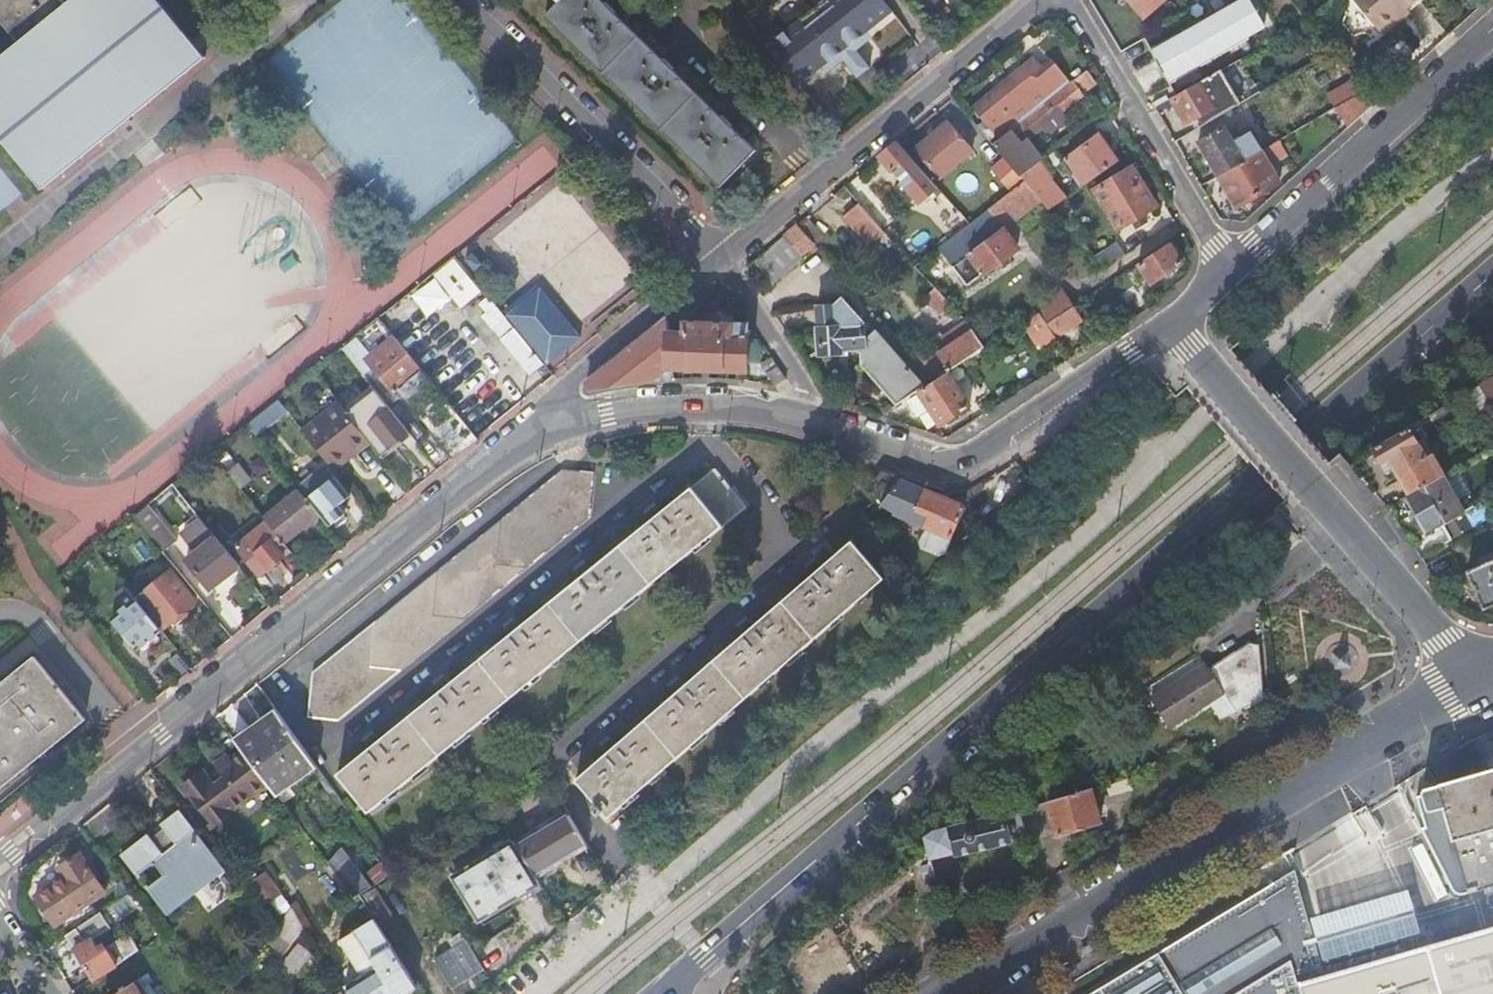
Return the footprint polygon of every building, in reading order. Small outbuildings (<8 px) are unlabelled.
[(176,23),(157,0),(67,0),(64,2),(62,0),(0,0),(0,22),(15,40),(0,53),(0,139),(39,187),(202,55),(182,31),(193,23),(186,15),(176,23)] [(559,3),(546,17),(720,186),(755,151),(731,125),(734,122),(725,113),(721,116),(674,70),(677,67),(666,56),(662,60),(614,13),(618,10),(609,0),(608,0),(605,3),(601,0),(557,0),(559,3)] [(766,47),(798,87),(823,68),(839,55),(851,45),(868,32),(892,13),(882,0),(826,0),(799,21),(780,37),(766,47)] [(1144,19),(1165,0),(1126,0),(1144,19)] [(1416,0),(1351,0),(1380,34),(1398,19),(1396,16),(1404,9),(1404,10),(1405,9),(1411,4),(1416,0)] [(1262,32),(1246,5),(1233,13),(1227,4),(1148,50),(1159,68),(1169,86),(1262,32)] [(1398,19),(1380,34),(1383,37),(1409,14),(1405,9),(1404,10),(1404,9),(1396,16),(1398,19)] [(776,33),(780,37),(799,21),(796,17),(776,33)] [(839,55),(823,68),(827,73),(843,60),(848,66),(860,56),(856,51),(872,37),(868,32),(851,45),(839,55)] [(860,56),(848,66),(858,78),(870,69),(860,56)] [(972,109),(998,142),(1048,102),(1062,91),(1069,85),(1054,65),(1042,74),(1032,61),(1004,83),(972,109)] [(1069,85),(1062,91),(1064,93),(993,149),(1003,161),(1018,178),(1042,160),(1031,140),(1046,127),(1053,136),(1072,121),(1065,112),(1074,104),(1072,103),(1096,84),(1091,78),(1086,71),(1069,85)] [(1201,82),(1202,84),(1173,101),(1180,114),(1186,125),(1194,120),(1199,129),(1241,104),(1221,71),(1201,82)] [(1349,127),(1375,103),(1364,90),(1338,106),(1349,127)] [(915,151),(939,180),(972,153),(947,124),(931,137),(915,151)] [(1208,161),(1218,178),(1260,152),(1252,138),(1245,142),(1243,137),(1232,144),(1224,129),(1198,144),(1208,161)] [(1082,188),(1118,163),(1109,150),(1099,136),(1063,161),(1082,188)] [(936,189),(897,143),(888,151),(879,158),(918,204),(936,189)] [(1260,152),(1218,178),(1227,193),(1237,208),(1280,184),(1269,167),(1286,156),(1278,143),(1260,152)] [(1069,197),(1042,160),(1018,178),(1021,181),(1023,184),(1047,212),(1069,197)] [(1021,181),(1018,178),(1003,161),(991,171),(1008,192),(1021,181)] [(1094,191),(1118,230),(1131,222),(1142,215),(1155,207),(1144,187),(1132,168),(1094,191)] [(0,170),(0,210),(20,196),(0,170)] [(884,233),(858,205),(847,215),(873,243),(884,233)] [(956,235),(968,226),(958,214),(946,224),(956,235)] [(1142,215),(1131,222),(1136,229),(1147,223),(1142,215)] [(813,246),(796,226),(783,237),(785,239),(756,263),(774,285),(803,260),(801,257),(813,246)] [(1010,240),(1003,231),(968,256),(983,276),(1017,250),(1010,240)] [(1116,244),(1090,262),(1100,273),(1124,256),(1116,244)] [(1175,254),(1169,244),(1137,265),(1151,285),(1182,264),(1175,254)] [(462,308),(483,292),(458,258),(410,294),(428,318),(454,298),(462,308)] [(951,306),(935,290),(926,299),(940,315),(951,306)] [(1036,309),(1039,314),(1046,325),(1072,308),(1061,292),(1036,309)] [(496,330),(508,321),(489,297),(476,307),(496,330)] [(896,407),(918,393),(922,390),(849,306),(816,309),(818,329),(815,330),(817,356),(838,355),(838,351),(857,350),(859,367),(877,387),(896,407)] [(1081,322),(1072,308),(1046,325),(1055,339),(1081,322)] [(668,336),(666,322),(615,364),(587,386),(590,391),(652,382),(667,369),(723,371),(745,372),(748,325),(732,325),(733,311),(719,311),(719,316),(707,316),(706,324),(683,323),(683,336),(668,336)] [(1039,314),(1022,325),(1039,351),(1056,340),(1055,339),(1046,325),(1039,314)] [(404,352),(378,320),(343,348),(358,367),(368,360),(395,394),(419,374),(410,363),(412,361),(404,352)] [(984,350),(966,323),(912,360),(933,383),(947,374),(984,350)] [(532,375),(544,365),(511,324),(506,328),(509,333),(502,339),(532,375)] [(785,379),(771,358),(756,369),(770,389),(785,379)] [(947,374),(933,383),(922,390),(918,393),(929,410),(940,427),(969,408),(947,374)] [(1492,411),(1492,381),(1480,388),(1492,411)] [(375,391),(346,414),(369,443),(380,457),(410,433),(375,391)] [(338,404),(303,432),(334,471),(369,443),(346,414),(338,404)] [(278,418),(269,407),(247,425),(255,436),(278,418)] [(255,436),(247,425),(233,437),(243,448),(257,438),(255,436)] [(1411,496),(1445,477),(1425,441),(1419,445),(1410,428),(1373,449),(1383,467),(1391,462),(1401,479),(1411,496)] [(235,462),(225,470),(240,489),(251,481),(235,462)] [(349,498),(326,470),(301,490),(330,526),(331,525),(335,529),(346,520),(343,516),(344,515),(337,506),(349,498)] [(337,723),(588,518),(592,475),(578,473),(563,471),(311,676),(306,720),(337,723)] [(367,813),(634,598),(745,509),(714,471),(337,776),(367,813)] [(902,481),(903,479),(882,472),(871,488),(882,505),(902,481)] [(1457,475),(1447,480),(1459,502),(1469,496),(1457,475)] [(1445,477),(1411,496),(1406,500),(1417,519),(1427,537),(1443,528),(1452,542),(1492,519),(1492,504),(1491,500),(1467,514),(1459,502),(1447,480),(1445,477)] [(953,542),(966,511),(925,492),(926,492),(902,481),(882,505),(882,507),(895,516),(895,518),(927,532),(953,542)] [(299,491),(265,520),(266,522),(285,546),(320,517),(299,491)] [(177,542),(148,506),(134,518),(163,554),(177,542)] [(238,567),(202,522),(184,536),(197,552),(186,561),(209,591),(238,567)] [(236,547),(260,576),(290,551),(285,546),(266,522),(236,547)] [(953,542),(927,532),(921,546),(924,553),(940,559),(947,556),(953,542)] [(853,544),(576,778),(598,804),(596,806),(600,812),(602,810),(607,815),(884,580),(853,544)] [(1492,607),(1492,561),(1468,572),(1477,591),(1485,610),(1492,607)] [(196,602),(170,571),(140,596),(165,627),(196,602)] [(137,650),(161,631),(127,589),(116,597),(125,609),(112,619),(137,650)] [(1209,668),(1153,700),(1171,730),(1212,706),(1222,722),(1265,708),(1258,652),(1252,649),(1231,663),(1212,674),(1209,668)] [(1349,651),(1340,653),(1330,653),(1333,662),(1333,672),(1342,670),(1352,670),(1349,660),(1349,651)] [(35,659),(0,687),(0,788),(86,720),(35,659)] [(237,745),(278,716),(275,711),(234,740),(237,745)] [(275,794),(314,766),(278,716),(258,731),(237,745),(244,753),(267,784),(275,794)] [(267,784),(244,753),(232,762),(228,756),(221,761),(214,766),(218,772),(206,781),(202,776),(184,789),(212,826),(267,784)] [(278,798),(317,770),(314,766),(275,794),(278,798)] [(1438,792),(1467,894),(1492,887),(1492,776),(1438,792)] [(1048,804),(1058,837),(1101,824),(1091,791),(1048,804)] [(596,815),(600,812),(596,806),(592,810),(596,815)] [(958,857),(1025,840),(1018,811),(944,830),(934,832),(925,839),(931,861),(957,855),(958,857)] [(1025,840),(1027,840),(1020,811),(1018,811),(1025,840)] [(514,843),(517,849),(568,818),(564,813),(514,843)] [(165,880),(149,893),(166,914),(222,871),(179,815),(161,829),(168,838),(157,847),(149,838),(123,858),(139,879),(155,867),(165,880)] [(568,818),(517,849),(533,876),(584,845),(568,818)] [(508,834),(448,870),(453,879),(514,843),(508,834)] [(514,843),(453,879),(479,922),(539,886),(537,881),(533,876),(517,849),(514,843)] [(584,845),(533,876),(537,881),(562,866),(587,850),(584,845)] [(55,928),(87,905),(104,894),(92,875),(80,857),(59,871),(64,880),(36,899),(46,914),(55,928)] [(64,880),(59,871),(30,891),(36,899),(64,880)] [(1409,966),(1329,990),(1293,872),(1091,993),(1492,993),(1492,942),(1409,966)] [(246,877),(238,883),(243,889),(251,883),(246,877)] [(260,880),(246,890),(263,912),(277,902),(260,880)] [(539,886),(479,922),(483,928),(514,909),(543,892),(539,886)] [(119,919),(135,908),(127,896),(111,907),(119,919)] [(275,924),(289,913),(279,901),(266,911),(275,924)] [(91,912),(87,905),(55,928),(59,934),(91,912)] [(289,913),(272,934),(289,946),(303,929),(291,910),(289,913)] [(362,978),(345,989),(348,993),(409,993),(417,990),(375,921),(340,942),(362,978)] [(272,934),(262,947),(278,960),(289,946),(272,934)] [(83,966),(93,982),(118,967),(107,949),(100,953),(92,940),(74,950),(83,966)] [(466,979),(482,970),(466,944),(435,962),(451,989),(466,979)] [(133,983),(117,993),(140,993),(133,983)]
